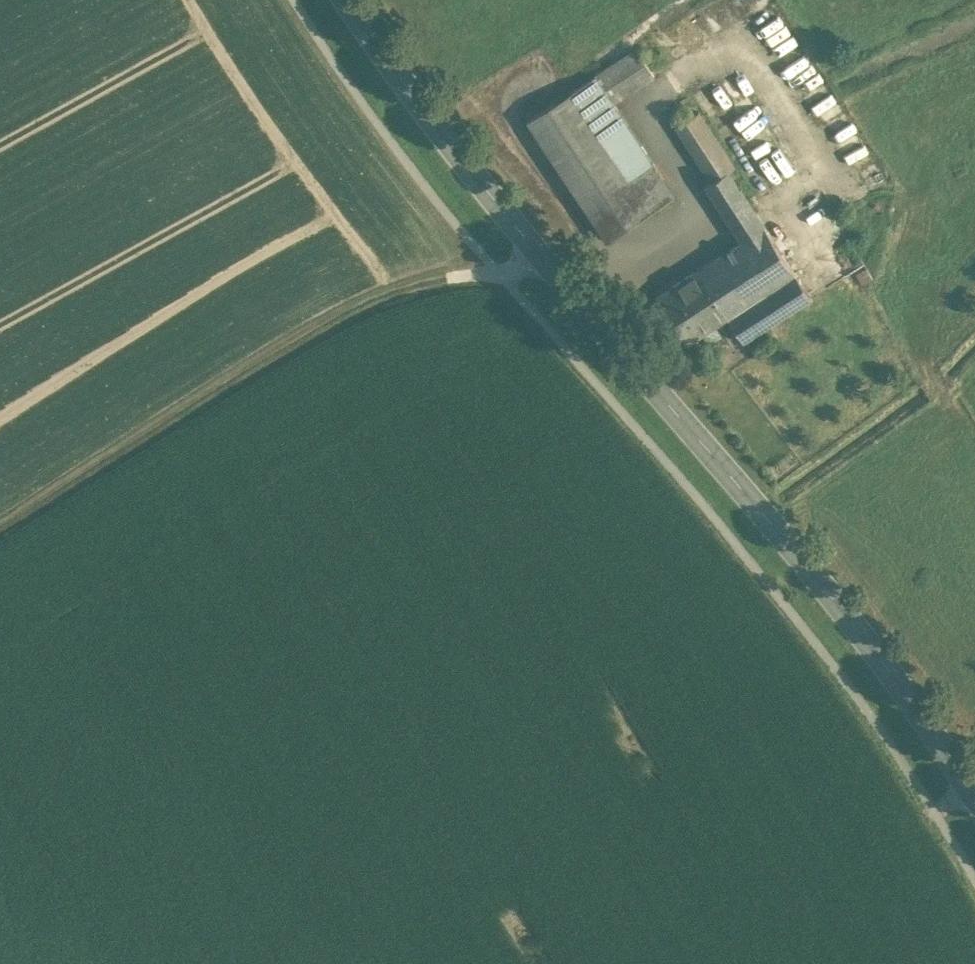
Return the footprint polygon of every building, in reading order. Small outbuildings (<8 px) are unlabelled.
[(799,46),(781,52),(785,65),(803,60),(799,46)] [(648,53),(556,112),(633,231),(683,199),(623,108),(666,81),(648,53)] [(745,171),(705,113),(681,129),(719,183),(710,189),(749,247),(706,277),(753,346),(820,300),(736,177),(745,171)] [(761,127),(745,135),(754,153),(770,145),(761,127)]
